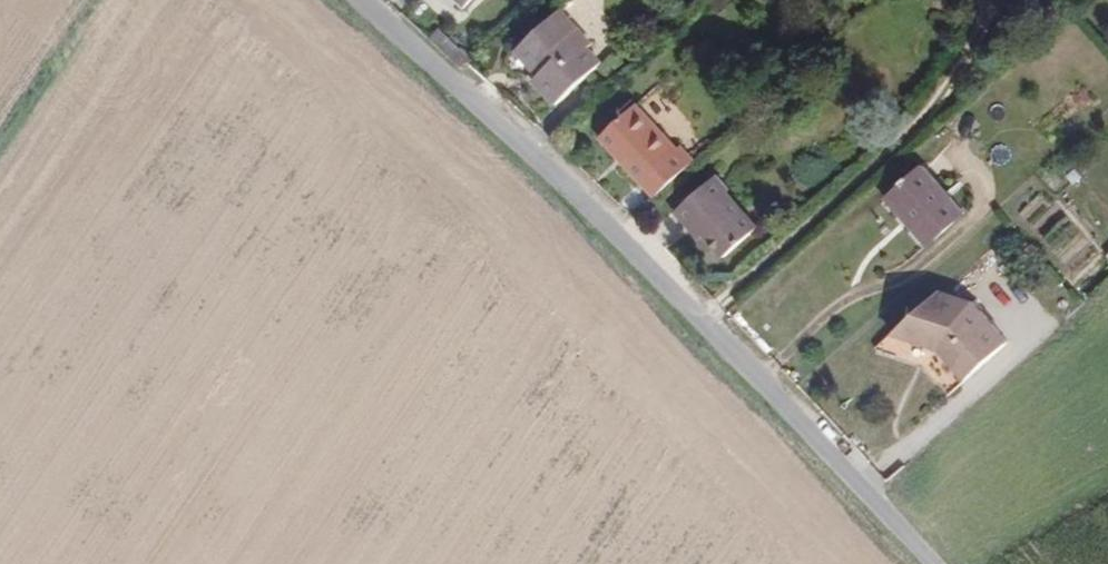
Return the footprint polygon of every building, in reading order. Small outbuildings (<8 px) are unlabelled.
[(477,22),(500,0),(457,0),(477,22)] [(605,61),(558,13),(519,52),(566,99),(605,61)] [(701,157),(633,88),(597,123),(665,191),(701,157)] [(964,215),(920,169),(886,201),(930,247),(964,215)] [(756,221),(710,174),(680,204),(726,250),(756,221)] [(1007,342),(974,305),(946,293),(903,333),(942,349),(969,376),(1007,342)]
